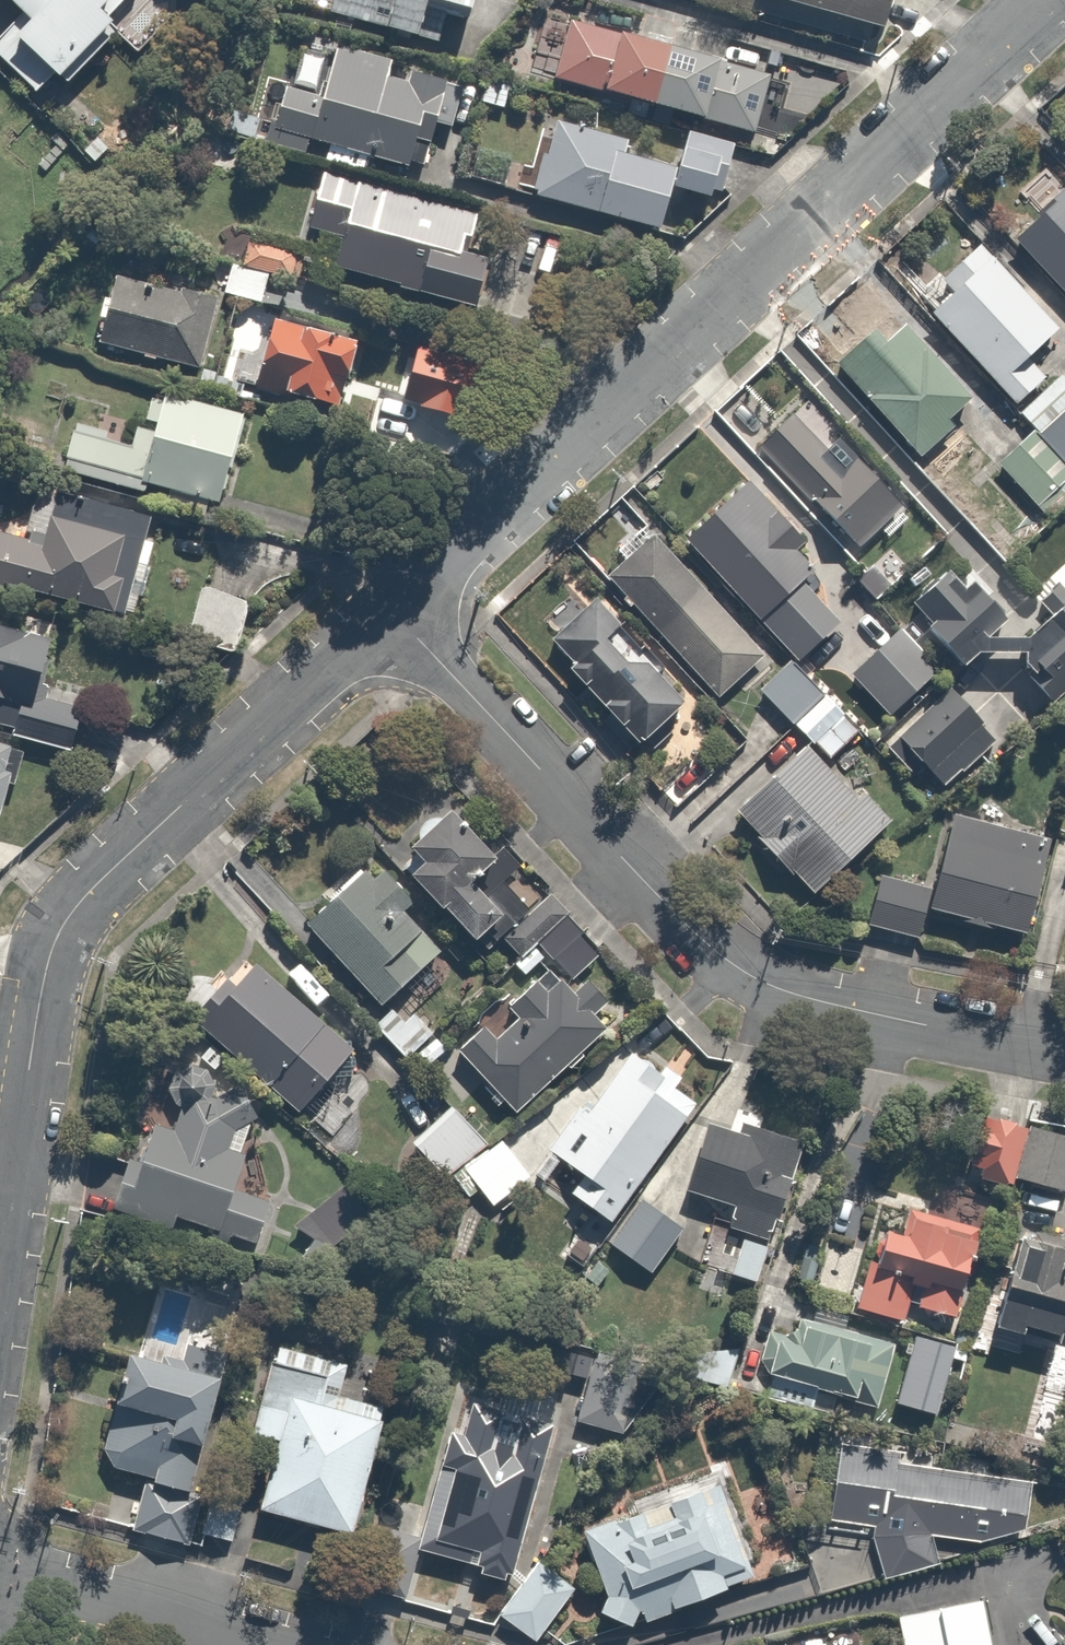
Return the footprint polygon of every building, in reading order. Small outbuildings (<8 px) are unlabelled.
[(41,25),(26,40),(73,88),(131,31),(118,18),(136,0),(16,0),(41,25)] [(484,0),(337,0),(333,13),(440,42),(447,14),(478,22),(484,0)] [(901,27),(906,0),(766,0),(901,27)] [(722,61),(576,21),(560,78),(760,133),(775,79),(751,72),(755,57),(725,48),(722,61)] [(430,75),(433,65),(340,41),(336,53),(307,46),(297,87),(288,85),(275,135),(417,172),(428,128),(457,136),(470,86),(430,75)] [(515,85),(487,77),(480,102),(508,110),(515,85)] [(639,142),(565,119),(554,154),(547,151),(534,194),(671,235),(684,191),(726,204),(744,146),(696,132),(684,170),(635,155),(639,142)] [(485,216),(364,183),(340,273),(484,312),(498,261),(474,255),(485,216)] [(1025,253),(1064,298),(1064,217),(1025,253)] [(304,252),(251,242),(246,266),(233,263),(227,296),(266,304),(272,274),(299,280),(304,252)] [(1064,340),(983,248),(936,290),(952,308),(935,322),(1019,416),(1052,386),(1034,366),(1064,340)] [(225,298),(125,277),(110,347),(209,369),(225,298)] [(375,342),(235,311),(219,384),(329,408),(337,375),(366,381),(375,342)] [(895,314),(833,369),(922,468),(983,413),(895,314)] [(1062,382),(1022,419),(1064,465),(1064,386),(1062,382)] [(207,403),(169,395),(159,443),(78,426),(66,485),(147,502),(150,486),(238,504),(255,425),(205,414),(207,403)] [(796,417),(766,442),(819,504),(813,509),(853,557),(902,517),(837,439),(824,450),(796,417)] [(999,468),(1035,508),(1029,513),(1041,527),(1064,506),(1064,499),(1062,496),(1064,494),(1064,471),(1035,437),(999,468)] [(754,483),(686,548),(767,633),(771,628),(809,668),(853,627),(823,596),(843,577),(754,483)] [(62,490),(60,501),(34,495),(25,538),(0,532),(0,584),(128,613),(136,579),(143,581),(158,518),(125,510),(126,505),(62,490)] [(625,564),(606,582),(721,701),(765,659),(643,531),(617,556),(625,564)] [(1032,638),(991,636),(1009,618),(976,584),(968,591),(950,570),(914,601),(932,622),(930,628),(966,665),(980,651),(1028,651),(1028,662),(1034,668),(1030,675),(1054,704),(1064,694),(1064,587),(1059,582),(1039,601),(1053,616),(1032,638)] [(243,598),(207,586),(192,629),(228,642),(243,598)] [(605,614),(571,647),(588,664),(566,685),(640,762),(696,708),(605,614)] [(84,747),(95,700),(52,690),(64,640),(0,625),(0,727),(84,747)] [(794,659),(759,696),(795,730),(830,693),(794,659)] [(997,741),(949,690),(889,748),(912,772),(922,763),(945,786),(963,769),(965,771),(997,741)] [(840,718),(813,746),(833,765),(860,737),(840,718)] [(0,739),(0,812),(9,815),(20,775),(10,772),(18,744),(0,739)] [(807,747),(738,816),(823,907),(892,838),(882,828),(890,820),(863,794),(859,799),(807,747)] [(463,805),(417,847),(435,867),(423,878),(483,942),(514,913),(493,890),(519,866),(463,805)] [(1043,842),(956,820),(932,916),(1032,941),(1049,874),(1036,871),(1043,842)] [(337,904),(310,931),(388,1009),(445,952),(410,916),(423,904),(384,864),(372,876),(360,864),(328,895),(337,904)] [(911,888),(882,881),(870,933),(923,944),(932,906),(908,901),(911,888)] [(550,896),(508,936),(527,957),(517,967),(530,982),(554,960),(575,983),(605,955),(550,896)] [(233,980),(198,1021),(310,1117),(365,1052),(261,964),(241,987),(233,980)] [(541,981),(515,1003),(526,1017),(495,1043),(484,1029),(460,1049),(512,1112),(608,1033),(564,981),(551,992),(541,981)] [(589,1100),(538,1170),(553,1181),(569,1159),(592,1177),(580,1193),(621,1223),(705,1108),(636,1057),(599,1107),(589,1100)] [(133,1157),(117,1205),(264,1251),(280,1202),(241,1189),(265,1113),(191,1089),(177,1134),(153,1126),(142,1160),(133,1157)] [(463,1175),(494,1148),(456,1106),(413,1143),(451,1186),(463,1175)] [(1037,1128),(993,1115),(975,1177),(1019,1190),(1037,1128)] [(1042,1128),(1028,1181),(1064,1191),(1064,1134),(1042,1128)] [(804,1141),(759,1129),(756,1140),(714,1129),(698,1192),(740,1202),(732,1232),(764,1240),(770,1216),(784,1219),(804,1141)] [(494,1148),(463,1175),(497,1214),(534,1180),(500,1142),(494,1148)] [(643,1199),(612,1243),(655,1273),(686,1230),(643,1199)] [(995,1232),(922,1211),(915,1235),(889,1227),(879,1263),(865,1312),(911,1325),(915,1309),(962,1322),(974,1282),(980,1283),(995,1232)] [(775,1249),(746,1240),(735,1275),(764,1284),(775,1249)] [(1036,1242),(1030,1269),(1019,1266),(1006,1325),(1064,1338),(1064,1334),(1064,1248),(1036,1242)] [(848,1324),(813,1316),(805,1351),(783,1345),(775,1379),(883,1405),(898,1343),(864,1335),(846,1331),(848,1324)] [(959,1347),(920,1337),(902,1403),(942,1414),(959,1347)] [(233,1358),(194,1346),(188,1366),(136,1350),(100,1467),(148,1482),(133,1528),(196,1548),(210,1501),(190,1495),(206,1444),(217,1447),(230,1405),(239,1408),(249,1375),(229,1369),(233,1358)] [(352,1366),(282,1346),(260,1437),(288,1445),(268,1513),(357,1538),(393,1410),(343,1396),(352,1366)] [(638,1390),(591,1376),(577,1425),(624,1439),(638,1390)] [(455,1431),(423,1549),(488,1566),(486,1574),(522,1584),(554,1461),(501,1448),(509,1419),(475,1410),(468,1434),(455,1431)] [(939,1534),(993,1541),(1030,1528),(1036,1485),(847,1458),(838,1520),(876,1525),(888,1579),(946,1566),(939,1534)] [(602,1615),(638,1629),(738,1597),(734,1587),(758,1579),(721,1470),(630,1501),(636,1518),(591,1533),(611,1594),(602,1615)] [(252,1497),(219,1486),(202,1536),(235,1547),(252,1497)] [(544,1561),(504,1615),(543,1644),(583,1589),(544,1561)] [(900,1618),(905,1644),(998,1644),(990,1601),(900,1618)] [(1052,1644),(1064,1644),(1064,1636),(1052,1644)] [(834,1637),(804,1640),(804,1644),(835,1644),(834,1637)]
